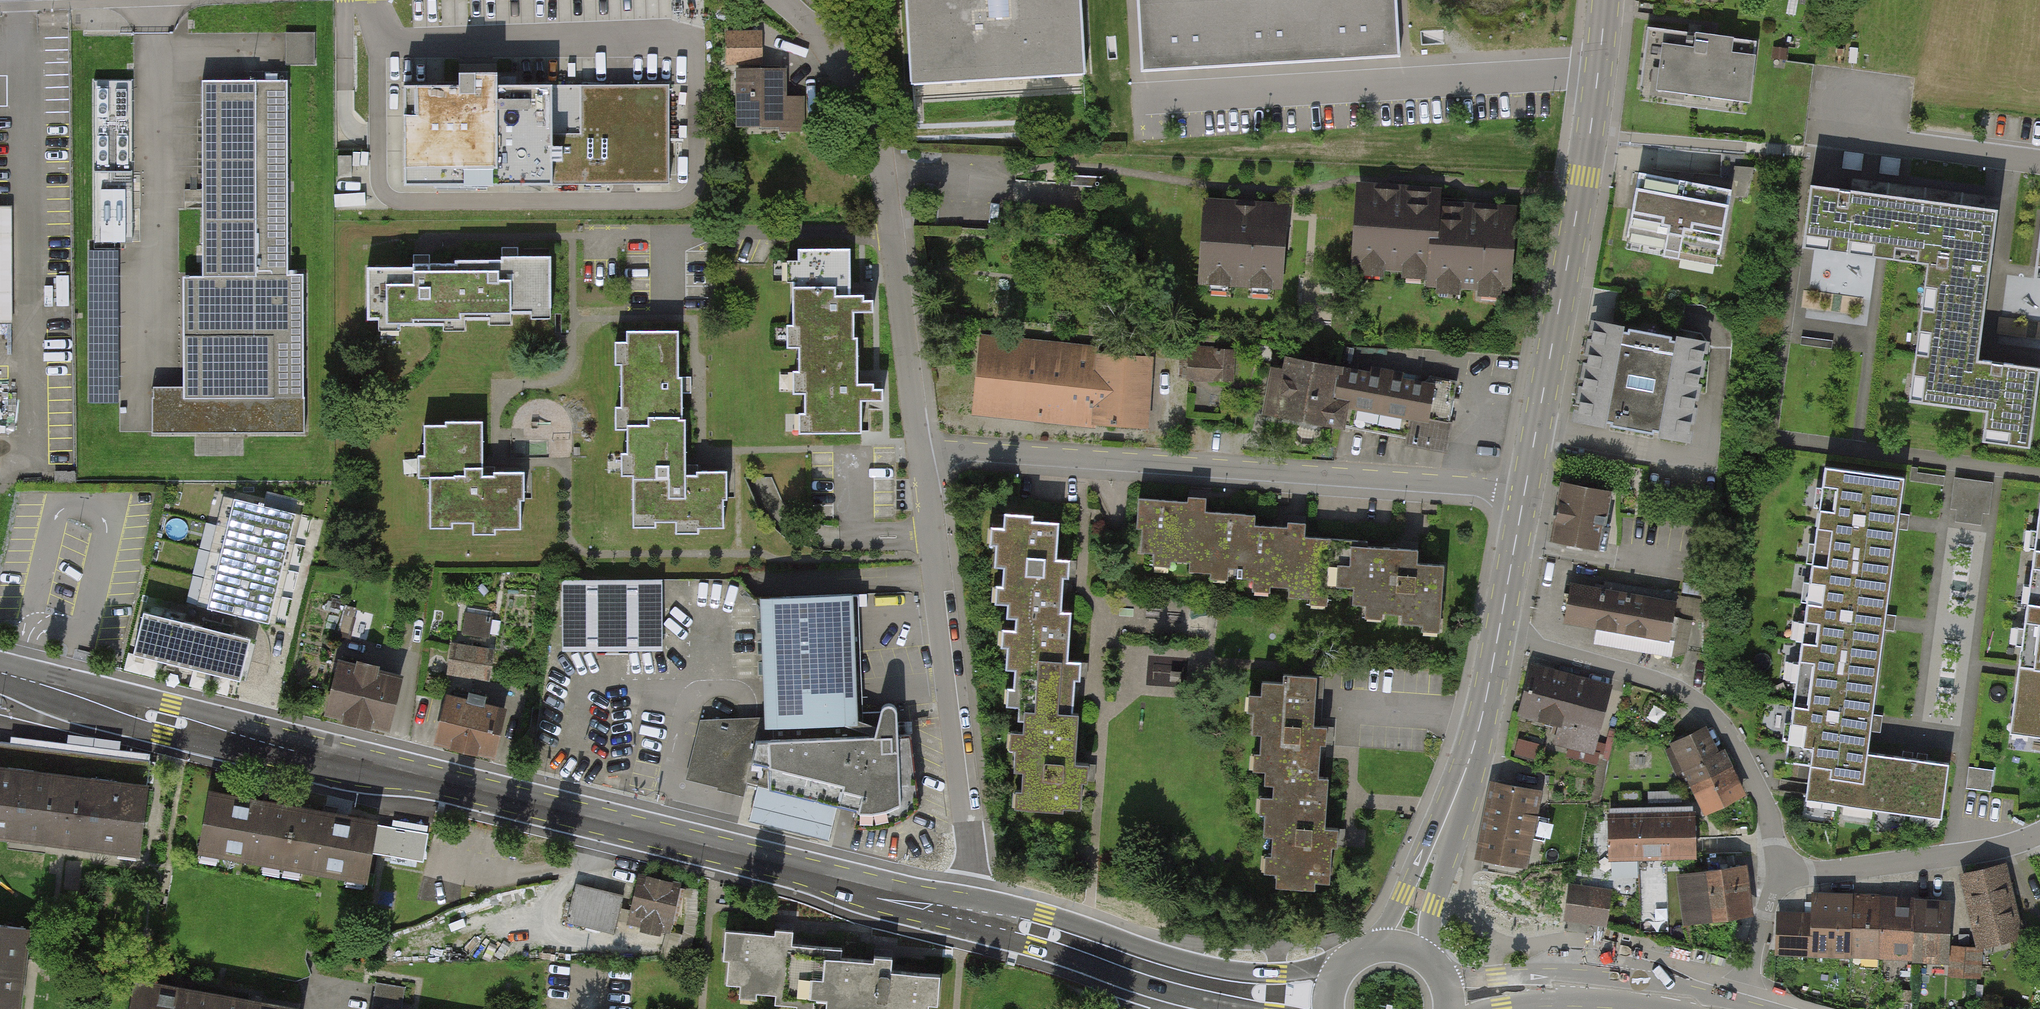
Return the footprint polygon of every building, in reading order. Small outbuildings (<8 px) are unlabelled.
[(912,84),(917,83),(1084,74),(1080,0),(907,0),(912,84)] [(1140,69),(1399,55),(1396,0),(1137,0),(1140,69)] [(1756,42),(1648,27),(1640,87),(1688,93),(1686,106),(1698,107),(1700,95),(1748,102),(1756,42)] [(316,61),(316,32),(288,33),(289,62),(316,61)] [(759,33),(729,33),(729,61),(759,61),(759,33)] [(787,68),(736,68),(736,128),(780,128),(780,132),(806,132),(806,96),(788,96),(787,68)] [(459,85),(403,85),(403,138),(404,185),(669,184),(668,84),(496,85),(496,72),(459,73),(459,85)] [(181,385),(152,385),(152,433),(224,432),(306,432),(305,274),(288,274),(287,79),(199,79),(200,277),(180,277),(181,385)] [(132,81),(94,82),(92,244),(132,244),(132,81)] [(1747,197),(1753,168),(1735,167),(1733,178),(1740,180),(1737,196),(1747,197)] [(1718,254),(1731,191),(1639,171),(1626,236),(1666,245),(1664,256),(1678,259),(1681,246),(1718,254)] [(1998,209),(1812,184),(1803,246),(1928,263),(1910,400),(1987,411),(1983,440),(2030,447),(2039,373),(2039,367),(1978,359),(1998,209)] [(1437,200),(1438,189),(1354,185),(1349,275),(1433,279),(1437,200)] [(1280,291),(1285,203),(1201,199),(1196,286),(1280,291)] [(1437,200),(1433,279),(1432,299),(1508,303),(1513,204),(1437,200)] [(857,336),(854,336),(854,311),(873,311),(873,298),(864,298),(864,293),(859,293),(851,293),(850,247),(799,247),(799,280),(793,280),(793,325),(799,325),(799,371),(804,371),(805,413),(811,413),(811,432),(861,432),(861,399),(883,399),(883,388),(873,388),(873,383),(865,383),(858,383),(857,336)] [(450,319),(465,320),(484,319),(484,326),(510,327),(510,313),(526,313),(526,323),(550,324),(550,254),(513,253),(499,253),(499,259),(450,258),(450,265),(450,319)] [(422,264),(363,264),(362,317),(373,317),(373,335),(399,335),(399,324),(438,324),(438,332),(464,332),(465,320),(450,319),(450,265),(422,264)] [(1689,443),(1708,342),(1590,320),(1571,421),(1689,443)] [(677,331),(624,331),(624,342),(611,342),(611,365),(618,364),(618,406),(611,406),(611,431),(624,431),(624,426),(645,426),(645,415),(672,415),(673,419),(684,419),(683,377),(678,377),(677,331)] [(1095,345),(979,335),(972,416),(1092,426),(1146,429),(1149,356),(1095,354),(1095,345)] [(1184,340),(1180,383),(1234,387),(1238,345),(1184,340)] [(1276,355),(1266,418),(1334,429),(1344,366),(1276,355)] [(1344,366),(1334,429),(1445,446),(1455,383),(1344,366)] [(624,426),(624,431),(624,452),(618,452),(618,477),(630,477),(631,531),(657,531),(657,522),(676,522),(676,537),(701,536),(701,528),(725,528),(724,471),(685,471),(684,419),(673,419),(672,415),(645,415),(645,426),(624,426)] [(416,480),(428,480),(428,533),(452,533),(452,526),(471,526),(471,539),(495,539),(495,531),(520,531),(520,503),(524,503),(524,476),(491,476),(491,482),(481,482),(480,423),(445,423),(445,428),(423,428),(423,457),(416,457),(416,480)] [(1907,479),(1826,467),(1811,575),(1892,586),(1901,521),(1907,479)] [(1988,524),(1996,478),(1958,472),(1950,518),(1988,524)] [(1597,550),(1607,494),(1560,486),(1550,541),(1597,550)] [(1170,561),(1188,562),(1187,571),(1209,573),(1208,584),(1225,585),(1227,569),(1230,514),(1204,513),(1205,491),(1187,490),(1186,502),(1137,498),(1135,530),(1141,531),(1139,552),(1153,553),(1152,569),(1169,570),(1170,561)] [(258,503),(234,497),(207,607),(268,622),(271,614),(277,586),(284,559),(291,532),(296,513),(263,505),(263,502),(259,501),(258,503)] [(2027,611),(2039,613),(2039,511),(2027,611)] [(1005,618),(1014,619),(1069,621),(1069,613),(1059,613),(1060,578),(1067,578),(1067,561),(1055,560),(1056,523),(1030,522),(1030,515),(1003,514),(1002,528),(989,528),(988,544),(993,544),(993,567),(1002,567),(1001,587),(993,586),(993,604),(1005,604),(1005,618)] [(1230,514),(1227,569),(1238,569),(1237,581),(1252,582),(1251,596),(1269,597),(1270,588),(1286,589),(1286,597),(1308,598),(1308,605),(1324,606),(1326,587),(1329,539),(1303,537),(1304,516),(1287,515),(1286,529),(1252,526),(1252,516),(1230,514)] [(1329,539),(1326,587),(1351,589),(1350,606),(1364,607),(1363,619),(1380,620),(1381,612),(1401,613),(1400,624),(1421,625),(1420,632),(1438,634),(1443,566),(1415,564),(1416,545),(1329,539)] [(1892,586),(1811,575),(1800,653),(1881,664),(1886,622),(1892,586)] [(663,580),(561,581),(561,652),(663,652),(663,580)] [(1676,601),(1570,583),(1563,626),(1669,644),(1676,601)] [(850,593),(756,597),(762,720),(763,732),(857,727),(856,713),(850,593)] [(490,639),(495,610),(467,605),(462,634),(490,639)] [(239,679),(249,637),(143,611),(133,654),(239,679)] [(2027,611),(2019,671),(2009,741),(2039,745),(2039,613),(2027,611)] [(1022,714),(1071,716),(1072,685),(1078,685),(1079,663),(1067,663),(1069,621),(1014,619),(1013,630),(999,630),(999,648),(1004,648),(1003,670),(1014,670),(1013,689),(1005,689),(1005,708),(1022,709),(1022,714)] [(1679,619),(1678,641),(1690,642),(1691,620),(1679,619)] [(492,650),(447,643),(443,677),(488,683),(492,650)] [(1881,664),(1800,653),(1784,763),(1810,767),(1803,816),(1940,835),(1950,764),(1868,753),(1872,723),(1881,664)] [(350,666),(332,662),(319,714),(353,723),(352,728),(386,736),(401,680),(375,673),(377,668),(352,661),(350,666)] [(1610,688),(1531,667),(1519,712),(1560,722),(1555,741),(1593,750),(1610,688)] [(1323,728),(1312,728),(1314,678),(1286,677),(1286,684),(1261,684),(1260,696),(1247,696),(1246,713),(1252,714),(1251,735),(1259,735),(1258,755),(1251,755),(1250,774),(1263,774),(1317,776),(1318,744),(1323,744),(1323,728)] [(443,693),(431,744),(491,759),(503,708),(484,704),(486,696),(466,691),(464,698),(443,693)] [(763,732),(762,720),(748,720),(700,721),(687,776),(686,781),(718,789),(718,792),(732,795),(745,798),(747,790),(749,784),(754,785),(750,803),(746,818),(744,824),(828,846),(829,840),(834,824),(838,806),(854,810),(856,810),(852,826),(870,828),(880,827),(897,822),(906,819),(920,805),(912,734),(898,734),(898,729),(897,709),(894,706),(891,704),(885,704),(880,708),(878,712),(856,713),(857,727),(763,732)] [(1077,716),(1071,716),(1022,714),(1021,735),(1007,734),(1006,751),(1012,751),(1011,772),(1021,773),(1021,792),(1012,792),(1011,811),(1078,813),(1079,783),(1085,783),(1086,768),(1075,767),(1077,716)] [(1668,744),(1685,781),(1727,760),(1710,724),(1668,744)] [(12,739),(11,744),(27,746),(148,761),(149,756),(12,739)] [(0,743),(0,832),(18,835),(138,849),(148,761),(103,755),(27,746),(11,744),(0,743)] [(1685,781),(1703,817),(1745,797),(1727,760),(1685,781)] [(1313,884),(1328,885),(1329,848),(1337,848),(1337,829),(1325,829),(1327,777),(1317,776),(1263,774),(1262,786),(1272,786),(1272,798),(1258,798),(1257,815),(1263,815),(1263,837),(1270,838),(1270,858),(1263,858),(1263,876),(1273,876),(1273,891),(1313,892),(1313,884)] [(1529,805),(1533,789),(1497,783),(1483,855),(1518,861),(1528,811),(1535,812),(1536,806),(1529,805)] [(206,790),(197,847),(367,875),(370,855),(423,864),(428,834),(375,825),(377,817),(347,813),(244,796),(206,790)] [(1607,862),(1636,861),(1636,809),(1607,810),(1607,862)] [(1636,861),(1665,861),(1665,809),(1636,809),(1636,861)] [(1665,861),(1694,861),(1694,809),(1665,809),(1665,861)] [(0,832),(0,929),(7,929),(18,835),(0,832)] [(1673,876),(1682,927),(1689,926),(1753,915),(1745,864),(1673,876)] [(2025,939),(2006,864),(1957,877),(1976,951),(2025,939)] [(688,882),(638,872),(627,928),(676,938),(688,882)] [(620,898),(574,887),(565,924),(611,935),(620,898)] [(1607,917),(1610,892),(1569,887),(1566,912),(1564,923),(1606,928),(1606,926),(1607,917)] [(1811,915),(1810,958),(1879,961),(1881,895),(1812,893),(1811,915)] [(1924,896),(1881,895),(1879,961),(1922,962),(1924,896)] [(1924,896),(1922,962),(1947,963),(1949,912),(1924,896)] [(1774,957),(1810,958),(1811,915),(1776,914),(1774,957)] [(25,930),(7,929),(0,929),(0,1008),(19,1008),(25,930)] [(726,931),(724,961),(729,961),(728,985),(758,987),(757,994),(776,996),(775,1005),(797,1006),(798,999),(828,1001),(827,1008),(928,1008),(928,1004),(937,1004),(939,977),(891,973),(892,958),(886,957),(874,956),(874,962),(841,960),(842,950),(792,946),(793,932),(785,931),(775,930),(775,935),(726,931)] [(1977,983),(1980,953),(1953,950),(1950,980),(1977,983)] [(131,983),(127,1008),(294,1008),(259,1003),(179,990),(131,983)]
